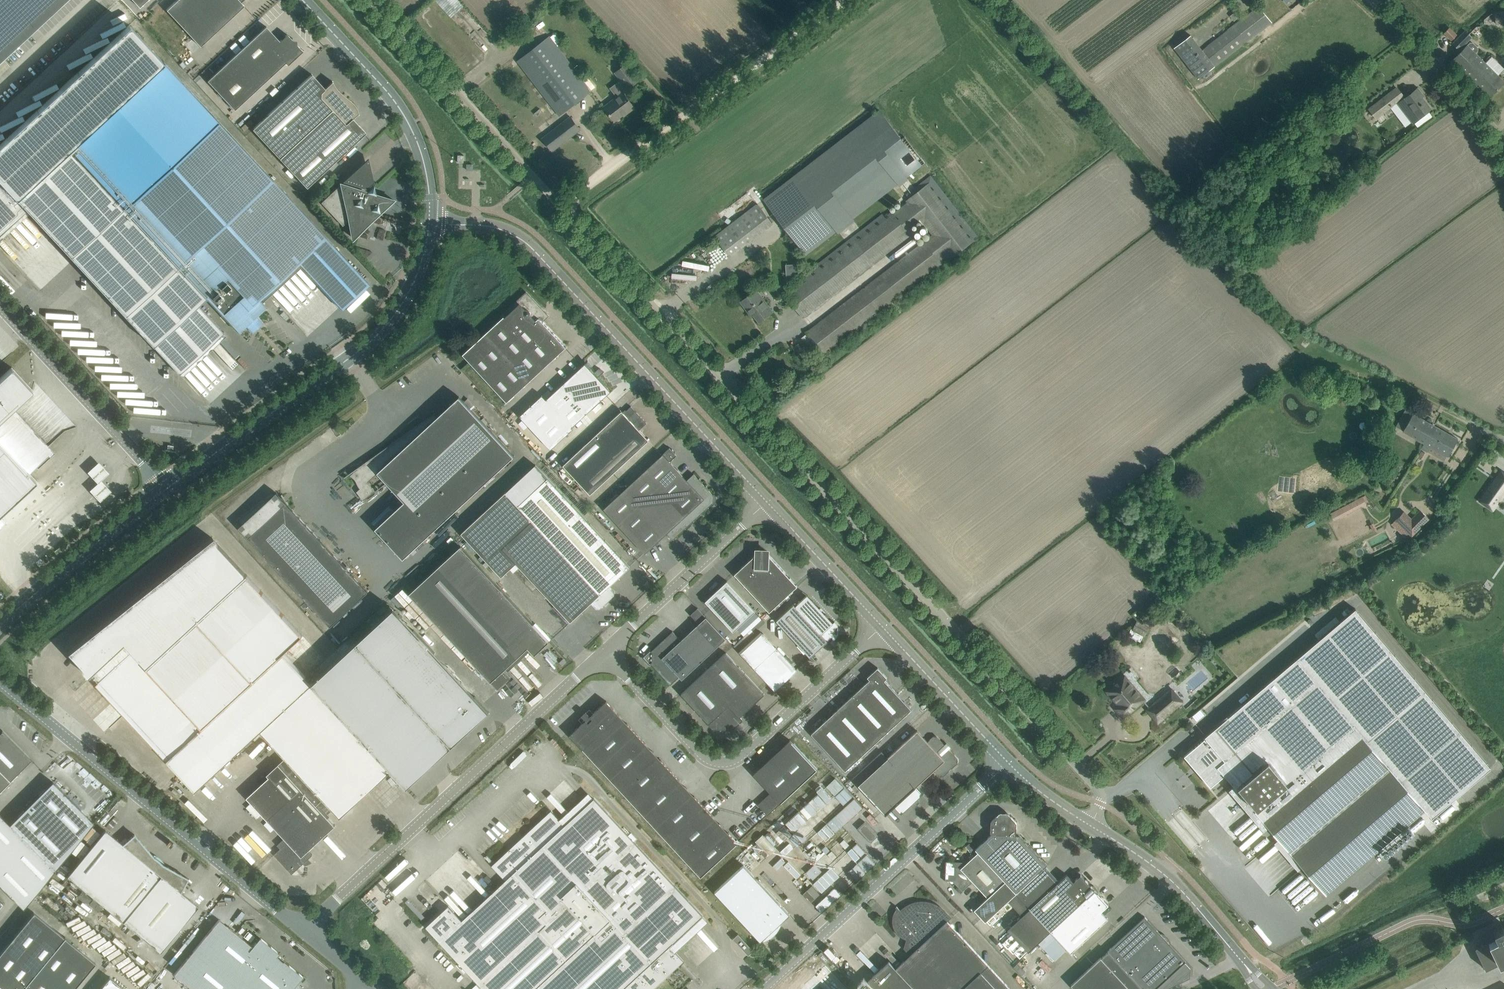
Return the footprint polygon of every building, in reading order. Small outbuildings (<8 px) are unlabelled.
[(65,0),(0,0),(0,60),(65,0)] [(237,12),(244,5),(241,2),(244,0),(177,0),(167,10),(201,46),(237,12)] [(1190,36),(1175,48),(1198,79),(1272,21),(1260,5),(1202,51),(1192,39),(1190,36)] [(1494,12),(1495,20),(1503,19),(1503,11),(1494,12)] [(297,41),(293,41),(287,34),(280,41),(266,26),(208,80),(235,110),(286,62),(288,65),(303,51),(296,44),(297,41)] [(1449,27),(1446,31),(1444,33),(1451,40),(1457,34),(1449,27)] [(1459,49),(1466,42),(1472,37),(1465,30),(1453,43),(1459,49)] [(585,81),(558,46),(563,42),(555,33),(551,36),(550,36),(517,61),(559,115),(592,90),(592,89),(595,87),(588,78),(585,81)] [(1485,63),(1475,53),(1478,50),(1478,47),(1473,42),(1469,42),(1453,59),(1471,77),(1485,63)] [(334,245),(164,61),(16,197),(179,374),(224,332),(197,304),(205,297),(239,333),(246,326),(248,328),(251,330),(253,331),(256,330),(260,326),(261,324),(260,320),(259,318),(257,316),(267,307),(260,299),(299,263),(306,271),(342,309),(369,284),(334,245)] [(628,88),(639,79),(627,63),(615,72),(628,88)] [(1497,89),(1503,82),(1503,81),(1485,63),(1471,77),(1490,96),(1497,89)] [(307,187),(359,139),(366,132),(353,118),(358,113),(358,114),(359,114),(357,109),(357,107),(355,104),(353,103),(351,100),(342,93),(338,90),(335,85),(332,81),(332,82),(325,88),(312,74),(252,129),(307,187)] [(1376,119),(1404,97),(1397,88),(1368,109),(1370,111),(1367,113),(1372,119),(1375,117),(1376,119)] [(1411,122),(1422,114),(1430,108),(1421,96),(1422,95),(1418,89),(1398,104),(1411,122)] [(635,107),(629,99),(623,92),(604,107),(615,120),(628,110),(629,112),(635,107)] [(805,253),(922,164),(879,108),(762,197),(805,253)] [(552,150),(580,129),(571,116),(543,138),(552,150)] [(366,189),(367,188),(374,182),(368,158),(343,181),(361,187),(361,189),(340,183),(341,184),(321,202),(343,225),(349,220),(353,238),(394,200),(376,194),(374,185),(367,191),(365,191),(366,189)] [(826,354),(900,297),(943,264),(942,263),(953,254),(954,256),(975,240),(930,181),(906,200),(907,202),(856,240),(787,293),(805,316),(874,263),(915,232),(911,226),(920,219),(932,234),(882,274),(808,331),(826,354)] [(758,203),(714,236),(731,257),(774,224),(758,203)] [(796,279),(796,263),(785,263),(786,280),(796,279)] [(759,322),(767,316),(774,310),(757,289),(741,302),(748,311),(750,310),(759,322)] [(503,317),(463,354),(507,402),(566,347),(540,318),(540,317),(538,310),(541,308),(527,293),(502,315),(503,317)] [(572,427),(614,388),(613,388),(600,375),(599,376),(595,372),(596,370),(588,361),(589,361),(588,360),(546,399),(542,395),(520,416),(551,449),(574,428),(572,427)] [(0,378),(0,514),(36,480),(29,473),(36,467),(38,469),(54,454),(48,447),(47,448),(11,410),(33,390),(12,367),(0,378)] [(514,456),(466,404),(459,397),(431,420),(429,417),(357,468),(358,469),(355,474),(352,473),(351,477),(352,479),(355,479),(357,482),(358,485),(360,488),(357,491),(363,500),(376,491),(373,487),(369,482),(378,473),(405,501),(376,528),(403,558),(514,456)] [(630,408),(632,406),(631,406),(626,411),(625,410),(623,412),(622,411),(593,438),(620,467),(649,440),(640,430),(647,423),(636,412),(635,413),(630,408)] [(1413,413),(1413,414),(1406,410),(1396,427),(1424,443),(1425,443),(1434,425),(1413,413)] [(1373,438),(1384,420),(1375,414),(1365,432),(1373,438)] [(1458,438),(1435,426),(1434,425),(1425,443),(1424,443),(1422,448),(1428,451),(1430,446),(1448,456),(1458,438)] [(591,495),(620,467),(593,438),(563,465),(591,495)] [(611,516),(670,461),(663,454),(604,508),(611,516)] [(611,516),(638,546),(645,553),(667,533),(673,539),(713,503),(714,503),(714,502),(716,501),(716,497),(714,495),(715,494),(714,494),(713,495),(694,474),(687,480),(670,461),(611,516)] [(110,475),(99,463),(88,473),(98,485),(90,492),(100,503),(112,493),(102,482),(110,475)] [(1503,494),(1503,472),(1501,470),(1480,501),(1493,510),(1503,494)] [(630,566),(623,559),(548,478),(518,505),(607,601),(614,594),(615,591),(609,586),(630,566)] [(607,601),(518,505),(506,492),(461,533),(502,576),(516,563),(571,621),(591,602),(597,608),(600,608),(607,601)] [(368,591),(283,500),(276,493),(271,498),(270,497),(271,495),(237,519),(238,519),(239,518),(243,524),(239,527),(246,534),(331,626),(368,591)] [(1332,518),(1367,505),(1364,497),(1329,510),(1332,518)] [(1412,535),(1429,518),(1421,510),(1412,520),(1404,512),(1396,519),(1412,535)] [(302,636),(254,582),(213,537),(67,653),(90,677),(93,674),(99,681),(170,758),(167,761),(195,791),(261,731),(291,764),(334,811),(340,817),(392,770),(407,787),(453,745),(451,743),(450,743),(357,642),(312,683),(284,653),(302,636)] [(454,553),(409,593),(488,678),(495,686),(501,686),(511,677),(504,669),(528,648),(534,655),(549,641),(461,546),(454,553)] [(770,612),(790,593),(798,586),(769,555),(769,552),(756,552),(756,554),(735,574),(770,612)] [(755,611),(734,588),(727,581),(705,601),(716,613),(733,631),(755,611)] [(776,620),(804,649),(810,657),(832,637),(834,639),(838,636),(838,625),(835,622),(832,624),(807,596),(796,606),(794,604),(776,620)] [(394,608),(357,642),(450,743),(451,743),(453,745),(489,711),(414,630),(394,608)] [(706,617),(698,608),(691,614),(699,623),(681,640),(673,631),(651,651),(652,652),(652,662),(651,663),(671,684),(679,676),(682,679),(717,647),(726,638),(706,617)] [(1491,768),(1355,608),(1205,736),(1206,738),(1204,739),(1204,740),(1203,741),(1202,741),(1201,742),(1200,744),(1199,743),(1198,744),(1198,745),(1197,746),(1196,745),(1195,747),(1194,748),(1193,748),(1184,756),(1188,760),(1188,759),(1189,760),(1203,777),(1211,787),(1212,786),(1211,785),(1213,784),(1213,785),(1222,777),(1222,776),(1224,774),(1236,788),(1238,787),(1257,809),(1255,811),(1326,895),(1425,810),(1432,818),(1491,768)] [(1137,620),(1132,630),(1144,636),(1149,626),(1137,620)] [(754,626),(734,645),(737,649),(758,630),(754,626)] [(797,670),(777,648),(762,632),(741,653),(755,668),(775,690),(797,670)] [(764,694),(758,687),(726,652),(681,694),(708,723),(708,724),(713,729),(719,729),(719,725),(723,725),(723,729),(733,730),(743,720),(740,717),(764,694)] [(887,678),(883,673),(878,667),(868,677),(870,680),(811,734),(818,741),(846,770),(911,709),(885,680),(887,678)] [(1123,718),(1145,699),(1125,676),(1107,691),(1116,701),(1120,705),(1115,708),(1123,718)] [(1158,723),(1183,702),(1171,688),(1147,710),(1158,723)] [(701,877),(730,849),(738,843),(728,832),(725,835),(710,818),(713,816),(694,796),(692,798),(677,782),(679,780),(661,760),(658,762),(643,746),(646,743),(627,723),(624,726),(617,718),(620,715),(606,701),(593,714),(591,712),(589,714),(587,711),(582,716),(584,718),(582,720),(584,722),(570,735),(701,877)] [(10,782),(24,767),(31,760),(32,761),(33,760),(31,759),(4,732),(2,730),(2,731),(0,734),(0,791),(10,782)] [(888,757),(915,787),(934,770),(939,776),(942,776),(958,762),(958,759),(948,749),(950,747),(947,743),(945,745),(937,736),(934,736),(928,741),(917,730),(910,737),(888,757)] [(817,769),(797,747),(790,740),(754,774),(771,792),(758,804),(768,815),(817,769)] [(921,793),(915,787),(888,757),(858,785),(886,815),(894,807),(900,813),(903,813),(913,803),(915,805),(919,801),(917,799),(921,796),(921,793)] [(336,825),(328,817),(330,815),(328,814),(333,810),(334,811),(291,764),(285,770),(283,768),(271,779),(269,777),(247,797),(285,838),(277,845),(280,848),(274,854),(292,874),(304,863),(306,864),(309,861),(308,859),(313,855),(309,850),(336,825)] [(23,909),(55,870),(94,823),(53,781),(9,824),(0,815),(0,885),(23,909)] [(820,910),(875,866),(847,832),(835,842),(830,836),(863,809),(853,796),(833,813),(825,803),(818,809),(808,796),(772,826),(804,865),(816,880),(803,890),(820,910)] [(684,961),(670,946),(703,916),(594,798),(565,825),(551,810),(492,865),(506,880),(462,920),(449,906),(426,926),(484,988),(653,988),(684,961)] [(1047,864),(1020,835),(1016,835),(1017,822),(1009,814),(999,814),(991,821),(990,832),(992,834),(975,849),(978,852),(1010,886),(1017,894),(1030,908),(1060,881),(1059,881),(1046,866),(1047,864)] [(865,821),(858,828),(871,842),(878,836),(865,821)] [(768,827),(754,841),(764,852),(778,839),(768,827)] [(160,952),(198,906),(181,891),(188,878),(162,864),(158,860),(154,857),(135,834),(123,844),(105,830),(67,876),(160,952)] [(1017,894),(1010,886),(978,852),(965,865),(962,862),(946,861),(946,875),(947,875),(947,880),(953,880),(963,891),(973,881),(988,897),(974,909),(986,922),(1017,894)] [(797,859),(786,868),(803,888),(814,878),(797,859)] [(790,914),(783,907),(744,864),(715,892),(754,934),(761,941),(763,940),(764,941),(768,939),(771,936),(770,935),(775,931),(776,932),(778,929),(781,925),(780,924),(790,914)] [(1051,930),(1095,889),(1081,874),(1074,881),(1067,874),(1059,881),(1060,881),(1030,908),(1051,930)] [(1072,952),(1108,918),(1101,911),(1109,904),(1095,889),(1051,930),(1073,954),(1072,952)] [(944,910),(942,909),(940,907),(938,906),(936,904),(933,903),(931,902),(928,902),(925,901),(923,901),(921,901),(919,901),(917,902),(915,902),(913,903),(912,903),(909,904),(908,905),(906,906),(904,907),(903,908),(902,909),(901,910),(897,906),(895,907),(900,911),(899,912),(897,916),(894,915),(894,916),(893,917),(893,918),(893,920),(893,921),(893,922),(894,924),(894,926),(895,927),(895,928),(896,930),(897,931),(897,932),(898,933),(899,933),(899,934),(901,936),(903,937),(905,938),(906,939),(907,939),(907,938),(910,939),(907,947),(912,953),(896,968),(889,961),(866,982),(873,988),(1010,988),(947,921),(950,917),(944,910)] [(51,926),(34,912),(0,953),(0,985),(1,986),(51,926)] [(1075,988),(1166,988),(1190,978),(1190,969),(1185,963),(1186,961),(1145,916),(1071,985),(1075,988)] [(1503,924),(1502,924),(1498,916),(1492,919),(1496,927),(1493,929),(1494,930),(1483,935),(1486,942),(1475,947),(1479,956),(1486,969),(1503,960),(1503,924)] [(297,983),(303,976),(284,960),(283,961),(277,956),(279,953),(260,937),(252,946),(219,919),(174,974),(192,988),(304,988),(297,983)] [(65,937),(51,926),(1,986),(0,987),(0,988),(22,988),(65,937)] [(749,955),(754,950),(738,934),(733,938),(749,955)] [(95,963),(65,937),(22,988),(74,988),(95,963)] [(110,977),(100,988),(124,988),(110,977)]
